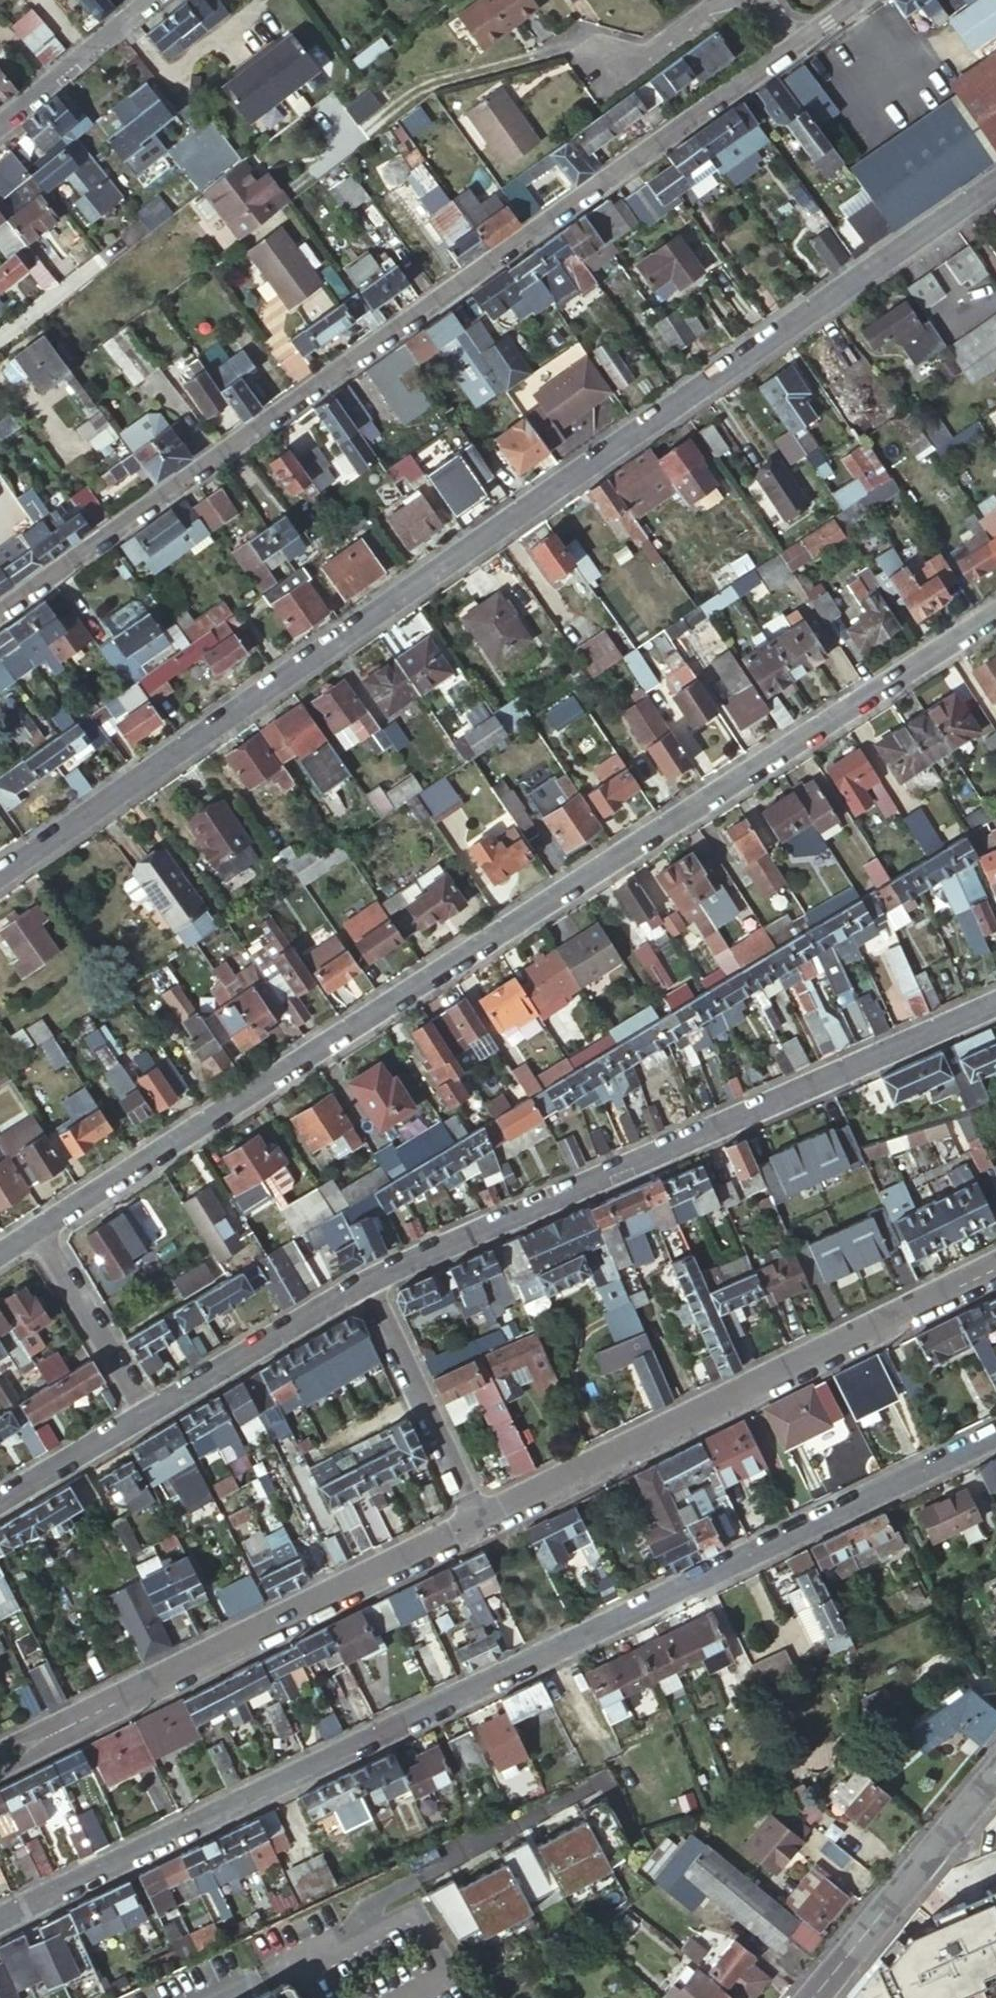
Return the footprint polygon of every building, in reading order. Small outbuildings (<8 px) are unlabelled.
[(114,8),(107,0),(79,0),(86,9),(74,19),(85,32),(114,8)] [(164,16),(188,45),(216,23),(228,14),(217,0),(213,0),(207,5),(202,0),(184,0),(164,16)] [(533,7),(528,0),(476,0),(456,15),(480,47),(533,7)] [(905,15),(921,4),(937,26),(950,16),(947,12),(944,8),(939,0),(893,0),(905,15)] [(952,19),(973,48),(995,32),(995,0),(979,0),(952,19)] [(950,3),(944,8),(947,12),(953,7),(950,3)] [(35,30),(43,23),(30,9),(11,25),(10,26),(17,34),(32,52),(45,42),(35,30)] [(164,16),(143,33),(167,62),(188,45),(164,16)] [(703,39),(648,79),(663,100),(669,95),(708,67),(718,60),(721,65),(747,47),(728,21),(703,39)] [(44,66),(65,49),(43,23),(35,30),(45,42),(32,52),(44,66)] [(318,65),(291,31),(269,48),(266,44),(253,54),(284,93),(318,65)] [(951,84),(962,102),(995,151),(995,53),(951,84)] [(135,54),(125,63),(141,82),(144,80),(152,74),(135,54)] [(284,93),(253,54),(240,65),(244,68),(222,86),(249,120),(284,93)] [(718,60),(708,67),(712,72),(721,65),(718,60)] [(14,90),(0,73),(0,102),(14,90)] [(830,146),(804,110),(779,75),(759,89),(767,100),(766,108),(776,123),(785,124),(823,177),(841,165),(838,160),(828,147),(829,146),(830,146)] [(648,79),(602,113),(568,138),(592,172),(599,167),(587,151),(640,112),(642,115),(663,100),(648,79)] [(144,80),(141,82),(111,107),(124,122),(105,138),(122,159),(142,144),(139,140),(171,114),(144,80)] [(503,168),(537,143),(498,88),(464,112),(503,168)] [(54,95),(36,109),(66,144),(75,137),(92,123),(83,112),(74,119),(54,95)] [(851,171),(864,190),(871,200),(891,229),(995,157),(995,151),(962,102),(954,107),(948,97),(847,166),(851,171)] [(767,138),(742,101),(695,135),(717,165),(721,171),(767,138)] [(23,169),(28,175),(33,171),(61,148),(66,144),(36,109),(19,123),(25,130),(43,153),(23,169)] [(717,165),(695,135),(668,154),(674,162),(625,197),(646,226),(682,200),(676,191),(688,182),(689,184),(712,168),(717,165)] [(75,137),(66,144),(61,148),(73,163),(64,171),(82,193),(75,199),(91,219),(122,194),(89,154),(75,137)] [(568,138),(499,188),(515,209),(530,198),(523,187),(549,168),(552,166),(553,167),(558,164),(573,186),(592,172),(568,138)] [(0,151),(0,198),(28,175),(23,169),(5,147),(0,151)] [(33,171),(45,187),(64,171),(73,163),(61,148),(33,171)] [(240,159),(202,189),(228,223),(231,221),(242,236),(268,216),(278,208),(287,201),(277,187),(265,172),(256,179),(240,159)] [(566,191),(573,186),(558,164),(553,167),(552,166),(549,168),(566,191)] [(721,171),(717,165),(712,168),(718,175),(722,172),(721,171)] [(421,166),(413,172),(428,192),(435,187),(421,166)] [(413,172),(407,178),(420,197),(428,192),(413,172)] [(365,195),(349,173),(326,190),(343,212),(365,195)] [(428,192),(420,197),(433,214),(431,215),(433,217),(447,237),(452,244),(447,248),(459,266),(486,247),(462,214),(451,199),(440,183),(435,187),(428,192)] [(451,199),(462,214),(476,203),(466,188),(451,199)] [(839,206),(846,217),(871,200),(864,190),(839,206)] [(7,220),(26,244),(59,217),(40,193),(7,220)] [(462,214),(486,247),(518,224),(505,206),(501,208),(491,193),(476,203),(462,214)] [(142,218),(151,230),(172,213),(157,195),(136,212),(142,218)] [(530,198),(515,209),(523,220),(539,210),(530,198)] [(606,198),(583,214),(602,242),(599,244),(600,246),(611,239),(628,228),(611,205),(606,198)] [(621,198),(611,205),(628,228),(637,221),(621,198)] [(844,218),(864,248),(891,229),(871,200),(846,217),(844,218)] [(26,244),(7,220),(0,211),(0,247),(9,258),(26,244)] [(137,222),(142,218),(136,212),(132,216),(137,222)] [(583,214),(559,231),(578,259),(581,257),(590,269),(608,257),(600,246),(599,244),(602,242),(583,214)] [(433,217),(423,224),(437,244),(447,237),(433,217)] [(231,221),(228,223),(239,238),(242,236),(231,221)] [(692,224),(677,235),(701,270),(717,260),(692,224)] [(288,306),(321,283),(279,227),(247,250),(288,306)] [(851,257),(830,227),(810,241),(830,271),(851,257)] [(578,259),(559,231),(532,249),(540,261),(547,271),(549,280),(563,270),(581,295),(599,282),(590,269),(581,257),(578,259)] [(701,270),(677,235),(636,263),(646,277),(643,279),(649,288),(653,285),(670,274),(673,277),(678,274),(684,283),(701,270)] [(611,239),(600,246),(608,257),(614,252),(618,250),(611,239)] [(59,284),(26,244),(9,258),(0,265),(0,291),(27,270),(43,291),(59,284)] [(984,267),(968,244),(953,254),(969,277),(984,267)] [(540,261),(532,249),(507,267),(474,291),(493,317),(505,308),(502,304),(522,289),(534,306),(545,298),(538,288),(543,284),(538,278),(547,271),(540,261)] [(356,290),(354,291),(377,323),(383,319),(375,307),(407,284),(393,264),(390,266),(380,253),(371,259),(368,254),(343,271),(356,290)] [(969,277),(953,254),(938,264),(954,287),(961,282),(969,277)] [(988,273),(984,267),(969,277),(961,282),(965,288),(988,273)] [(339,296),(347,290),(333,269),(324,275),(339,296)] [(929,271),(918,279),(934,301),(945,294),(929,271)] [(670,274),(653,285),(662,298),(679,286),(673,277),(670,274)] [(673,277),(679,286),(684,283),(678,274),(673,277)] [(918,279),(906,287),(922,309),(934,301),(918,279)] [(377,323),(354,291),(289,338),(302,356),(358,316),(367,331),(377,323)] [(711,325),(691,298),(661,319),(682,349),(703,335),(701,332),(711,325)] [(903,347),(925,331),(904,301),(861,331),(872,348),(885,339),(888,343),(896,338),(903,347)] [(476,345),(450,308),(422,327),(436,346),(446,340),(460,360),(466,356),(476,371),(488,363),(476,345)] [(985,321),(995,337),(995,313),(985,321)] [(989,352),(995,347),(995,337),(985,321),(972,330),(989,352)] [(133,385),(157,366),(125,325),(101,343),(133,385)] [(436,346),(422,327),(385,354),(398,372),(396,374),(387,379),(399,398),(408,392),(397,374),(399,373),(436,346)] [(960,338),(976,361),(989,352),(972,330),(960,338)] [(508,335),(483,352),(509,389),(533,372),(508,335)] [(60,376),(69,369),(44,337),(16,358),(28,375),(40,391),(60,376)] [(961,366),(964,369),(976,361),(960,338),(948,346),(951,351),(961,366)] [(619,387),(633,378),(606,340),(592,349),(619,387)] [(218,341),(196,356),(210,375),(231,360),(218,341)] [(226,399),(241,421),(261,406),(248,388),(242,377),(255,367),(244,351),(231,360),(210,375),(226,399)] [(950,374),(961,366),(951,351),(940,359),(950,374)] [(613,390),(588,354),(533,393),(541,404),(526,416),(549,449),(562,440),(563,434),(560,429),(613,390)] [(206,414),(226,399),(210,375),(196,356),(188,362),(196,373),(183,383),(206,414)] [(9,363),(6,370),(14,380),(21,379),(28,375),(16,358),(9,363)] [(498,377),(488,363),(476,371),(486,386),(498,377)] [(802,452),(804,454),(816,446),(803,426),(817,416),(806,400),(804,402),(801,397),(809,392),(790,365),(758,387),(783,423),(802,452)] [(94,403),(69,369),(60,376),(86,410),(94,403)] [(840,411),(852,427),(856,425),(862,420),(866,426),(873,421),(875,423),(886,416),(858,377),(835,394),(845,408),(840,411)] [(926,389),(931,385),(926,378),(921,382),(926,389)] [(475,408),(492,396),(488,390),(483,393),(474,380),(462,389),(475,408)] [(343,383),(331,392),(368,445),(381,437),(343,383)] [(520,407),(507,390),(505,386),(493,395),(508,416),(520,407)] [(791,459),(802,452),(783,423),(780,425),(755,389),(742,398),(777,450),(783,447),(791,459)] [(331,392),(312,406),(344,451),(347,450),(355,461),(371,449),(368,445),(331,392)] [(893,417),(901,412),(896,404),(888,409),(893,417)] [(439,414),(448,426),(458,419),(450,407),(439,414)] [(905,409),(901,412),(893,417),(888,421),(914,460),(931,449),(930,446),(917,427),(905,409)] [(0,420),(0,440),(21,424),(11,411),(0,420)] [(110,424),(101,412),(78,429),(86,442),(110,424)] [(519,470),(549,449),(526,416),(496,436),(519,470)] [(168,426),(179,442),(190,434),(178,419),(168,426)] [(445,491),(488,461),(458,419),(448,426),(415,450),(445,491)] [(929,419),(917,427),(930,446),(942,439),(929,419)] [(953,449),(980,431),(974,421),(946,439),(953,449)] [(710,423),(697,432),(714,457),(726,448),(710,423)] [(852,427),(849,429),(858,441),(863,438),(864,437),(856,425),(852,427)] [(99,454),(119,439),(110,426),(90,441),(99,454)] [(172,471),(191,458),(179,442),(168,426),(149,440),(172,471)] [(670,479),(668,480),(675,490),(685,505),(713,486),(696,461),(701,458),(688,439),(657,459),(670,479)] [(154,484),(172,471),(149,440),(131,453),(108,469),(115,480),(127,471),(130,473),(140,465),(154,484)] [(317,443),(297,458),(299,461),(311,478),(313,480),(334,465),(317,443)] [(889,477),(886,473),(885,475),(865,446),(859,450),(857,447),(839,458),(853,478),(830,493),(841,509),(858,498),(889,477)] [(297,458),(289,447),(270,461),(292,492),(302,485),(311,497),(320,491),(313,480),(311,478),(299,461),(297,458)] [(605,477),(613,489),(624,505),(625,505),(634,518),(675,490),(668,480),(655,461),(647,448),(605,477)] [(371,449),(355,461),(360,469),(377,457),(371,449)] [(385,469),(394,481),(405,474),(411,482),(424,473),(409,452),(385,469)] [(782,516),(805,501),(778,461),(756,476),(782,516)] [(831,473),(824,462),(814,469),(821,480),(831,473)] [(613,489),(605,477),(588,489),(610,520),(615,516),(633,541),(636,538),(639,544),(648,538),(634,518),(625,505),(624,505),(613,489)] [(898,491),(889,477),(858,498),(867,511),(898,491)] [(218,485),(206,494),(225,521),(237,512),(218,485)] [(32,486),(17,495),(33,521),(48,512),(32,486)] [(74,498),(95,526),(106,518),(84,487),(73,496),(74,498)] [(410,548),(443,525),(418,488),(404,498),(408,504),(388,517),(410,548)] [(206,494),(191,505),(209,531),(214,528),(224,521),(225,521),(206,494)] [(95,526),(74,498),(60,507),(50,515),(42,521),(51,533),(62,549),(95,526)] [(207,531),(184,498),(120,543),(134,564),(143,557),(153,570),(207,531)] [(858,498),(841,509),(832,515),(845,535),(858,527),(854,520),(867,511),(858,498)] [(283,512),(267,525),(280,545),(299,532),(283,512)] [(980,522),(993,541),(995,546),(995,512),(980,522)] [(995,566),(995,546),(993,541),(980,522),(977,518),(974,513),(964,519),(976,537),(968,542),(976,553),(963,560),(976,579),(995,566)] [(42,521),(22,535),(42,564),(62,549),(51,533),(42,521)] [(831,521),(778,555),(788,570),(841,535),(831,521)] [(319,549),(322,554),(350,533),(343,522),(314,543),(319,549)] [(280,545),(267,525),(231,551),(260,591),(276,579),(271,571),(290,558),(280,545)] [(20,532),(0,547),(0,593),(10,586),(42,564),(22,535),(20,533),(20,532)] [(597,595),(588,582),(564,548),(553,533),(530,548),(551,578),(555,575),(562,571),(568,579),(585,604),(597,595)] [(346,598),(385,570),(362,537),(323,565),(346,598)] [(661,557),(648,538),(639,544),(652,563),(661,557)] [(564,548),(588,582),(600,573),(576,539),(564,548)] [(314,543),(312,541),(297,552),(303,560),(319,549),(314,543)] [(960,563),(963,560),(976,553),(968,542),(953,552),(960,563)] [(885,570),(900,559),(891,546),(876,557),(885,570)] [(303,560),(306,564),(322,554),(319,549),(303,560)] [(778,555),(777,553),(752,570),(766,591),(791,575),(788,570),(778,555)] [(942,588),(955,579),(938,553),(924,561),(913,569),(909,562),(903,566),(930,608),(947,597),(942,588)] [(920,555),(909,562),(913,569),(924,561),(920,555)] [(307,580),(311,577),(304,566),(302,567),(298,570),(263,594),(270,605),(273,603),(295,635),(329,612),(307,580)] [(878,584),(866,566),(853,574),(859,583),(867,595),(858,601),(864,611),(857,615),(859,619),(846,628),(859,648),(881,634),(882,635),(899,625),(874,587),(878,584)] [(915,618),(930,608),(903,566),(887,576),(915,618)] [(766,591),(752,570),(736,580),(728,585),(735,596),(746,589),(755,603),(768,594),(766,591)] [(560,584),(568,579),(562,571),(555,575),(560,584)] [(809,601),(823,592),(817,583),(803,592),(809,601)] [(856,602),(858,601),(867,595),(859,583),(848,590),(856,602)] [(735,596),(728,585),(696,606),(704,617),(735,596)] [(809,601),(824,624),(841,613),(826,590),(823,592),(809,601)] [(493,664),(529,639),(497,593),(461,618),(493,664)] [(65,628),(44,597),(24,611),(46,642),(65,628)] [(238,603),(242,609),(251,603),(247,597),(238,603)] [(174,617),(191,641),(232,613),(224,602),(195,622),(186,609),(174,617)] [(704,617),(696,606),(695,607),(662,629),(669,640),(704,617)] [(790,626),(814,661),(825,654),(801,618),(795,609),(784,616),(790,626)] [(46,642),(24,611),(5,625),(27,656),(34,665),(43,658),(53,673),(63,665),(58,659),(46,642)] [(98,645),(128,688),(135,683),(140,680),(141,679),(130,664),(125,656),(137,648),(142,655),(164,640),(159,632),(161,631),(147,611),(98,645)] [(779,613),(757,628),(766,642),(789,627),(779,613)] [(141,679),(140,680),(150,695),(154,700),(167,691),(161,682),(166,679),(202,654),(215,672),(247,651),(227,620),(190,645),(182,650),(141,679)] [(167,629),(182,650),(190,645),(175,624),(167,629)] [(5,625),(0,629),(0,659),(14,679),(22,673),(16,664),(27,656),(5,625)] [(790,677),(814,661),(790,626),(789,627),(766,642),(790,677)] [(78,646),(65,628),(46,642),(58,659),(78,646)] [(602,630),(572,651),(590,677),(620,657),(602,630)] [(427,637),(394,660),(416,693),(417,694),(451,671),(427,637)] [(765,694),(790,677),(766,642),(741,659),(765,694)] [(736,665),(723,645),(707,656),(720,676),(736,665)] [(125,656),(130,664),(142,655),(137,648),(125,656)] [(634,648),(621,656),(645,691),(658,683),(634,648)] [(715,708),(677,651),(667,657),(681,677),(678,689),(672,693),(692,723),(715,708)] [(22,673),(34,665),(27,656),(16,664),(22,673)] [(975,671),(994,703),(995,702),(995,658),(975,671)] [(571,659),(564,664),(569,672),(577,667),(571,659)] [(416,693),(394,660),(362,681),(385,714),(416,693)] [(709,683),(720,701),(749,683),(736,665),(720,676),(709,683)] [(166,679),(161,682),(167,691),(172,687),(166,679)] [(380,730),(365,709),(363,710),(342,679),(331,687),(322,693),(311,701),(332,732),(356,716),(365,730),(361,733),(370,746),(384,736),(380,730)] [(99,708),(92,713),(100,724),(112,716),(120,729),(130,742),(160,721),(135,683),(128,688),(103,705),(99,708)] [(322,693),(331,687),(329,684),(324,683),(320,686),(320,690),(322,693)] [(767,710),(762,703),(749,683),(720,701),(738,728),(767,710)] [(570,697),(567,692),(546,706),(549,711),(570,697)] [(780,729),(794,719),(777,693),(762,703),(767,710),(780,729)] [(954,695),(925,713),(948,750),(976,731),(954,695)] [(581,712),(570,697),(549,711),(546,713),(556,728),(581,712)] [(510,726),(526,710),(514,698),(498,715),(510,726)] [(667,777),(691,761),(649,698),(624,715),(645,746),(647,745),(667,777)] [(95,701),(99,708),(103,705),(98,699),(95,701)] [(86,717),(92,713),(99,708),(95,701),(82,710),(86,717)] [(300,703),(259,731),(281,763),(295,753),(298,758),(314,747),(320,756),(320,755),(331,748),(300,703)] [(62,725),(72,718),(64,707),(54,714),(62,725)] [(100,724),(92,713),(86,717),(77,723),(76,722),(75,723),(58,734),(71,753),(76,759),(108,737),(100,724)] [(925,713),(905,726),(928,763),(948,750),(925,713)] [(505,733),(493,714),(464,733),(465,735),(452,745),(463,761),(468,757),(505,733)] [(112,716),(100,724),(108,737),(120,729),(112,716)] [(380,730),(384,736),(393,750),(408,740),(395,721),(380,730)] [(928,763),(905,726),(875,745),(898,781),(928,763)] [(995,731),(982,740),(995,762),(995,733),(995,731)] [(71,753),(58,734),(55,737),(42,745),(55,764),(71,753)] [(295,783),(281,763),(277,766),(255,734),(224,756),(246,788),(270,771),(283,791),(295,783)] [(55,764),(42,745),(0,774),(0,804),(6,812),(21,801),(15,792),(53,765),(55,764)] [(343,765),(331,748),(320,755),(331,771),(332,772),(343,765)] [(878,780),(860,750),(828,769),(854,814),(867,806),(861,797),(865,795),(863,790),(870,785),(878,780)] [(638,786),(616,754),(594,768),(604,782),(588,793),(601,814),(619,802),(617,800),(638,786)] [(320,778),(331,771),(320,755),(320,756),(309,763),(320,778)] [(77,796),(91,786),(76,764),(62,774),(70,786),(77,796)] [(421,789),(432,781),(428,775),(417,783),(421,789)] [(600,825),(566,775),(550,786),(562,803),(542,816),(565,849),(600,825)] [(417,783),(414,779),(386,798),(393,807),(405,800),(405,799),(415,793),(421,789),(417,783)] [(502,779),(489,788),(497,800),(510,791),(502,779)] [(415,793),(428,813),(432,819),(452,805),(448,799),(435,780),(432,781),(421,789),(415,793)] [(878,780),(870,785),(874,800),(886,793),(878,780)] [(813,781),(794,793),(809,818),(817,831),(822,840),(840,830),(834,821),(837,819),(813,781)] [(393,807),(386,798),(377,784),(363,793),(379,816),(393,807)] [(65,790),(71,800),(77,796),(70,786),(65,790)] [(497,800),(526,841),(539,832),(523,808),(524,808),(512,790),(510,791),(497,800)] [(418,819),(428,813),(415,793),(405,799),(418,819)] [(809,818),(794,793),(761,812),(776,838),(809,818)] [(884,817),(896,810),(886,793),(874,800),(884,817)] [(214,866),(224,881),(249,864),(240,850),(249,843),(219,800),(187,822),(204,847),(200,849),(213,867),(214,866)] [(987,821),(991,819),(982,805),(961,818),(970,831),(987,821)] [(356,832),(375,820),(369,810),(350,823),(356,832)] [(915,810),(901,818),(924,859),(939,850),(915,810)] [(773,865),(745,818),(726,830),(735,844),(732,846),(737,854),(740,852),(745,861),(742,863),(762,896),(783,883),(773,865)] [(970,831),(966,833),(979,855),(995,847),(995,841),(991,829),(987,821),(970,831)] [(491,880),(530,855),(510,825),(472,851),(491,880)] [(979,855),(966,833),(943,847),(956,868),(971,860),(979,855)] [(302,883),(345,854),(338,844),(318,858),(295,873),(302,883)] [(287,846),(275,854),(283,865),(295,857),(287,846)] [(291,876),(295,873),(318,858),(310,846),(295,857),(283,865),(291,876)] [(956,868),(943,847),(939,850),(924,859),(909,868),(922,889),(930,884),(934,892),(944,886),(952,907),(953,907),(969,901),(956,868)] [(979,855),(989,880),(995,877),(995,847),(979,855)] [(133,871),(134,873),(147,891),(172,928),(203,908),(163,850),(133,871)] [(692,853),(673,865),(701,908),(703,912),(711,924),(721,918),(707,896),(719,887),(707,869),(704,871),(692,853)] [(887,881),(874,860),(861,868),(874,889),(878,887),(887,881)] [(956,868),(969,901),(982,934),(995,928),(995,922),(971,860),(956,868)] [(419,887),(441,872),(436,864),(413,878),(419,887)] [(701,908),(673,865),(656,876),(665,890),(667,889),(681,912),(688,922),(693,918),(704,935),(703,935),(716,954),(714,955),(728,977),(738,971),(740,970),(731,956),(727,949),(715,930),(711,924),(703,912),(701,908)] [(909,868),(887,881),(878,887),(887,910),(893,924),(911,913),(908,907),(919,900),(915,894),(922,889),(909,868)] [(388,915),(402,936),(436,914),(437,917),(462,901),(442,871),(441,872),(419,887),(413,878),(413,877),(396,888),(397,889),(406,903),(388,915)] [(122,884),(132,898),(135,899),(147,891),(134,873),(123,881),(122,884)] [(662,921),(635,878),(618,889),(638,922),(644,919),(650,929),(662,921)] [(130,897),(132,898),(122,884),(122,886),(130,897)] [(878,887),(874,889),(857,899),(840,910),(849,925),(852,929),(853,932),(856,939),(878,926),(876,922),(877,921),(875,917),(887,910),(878,887)] [(840,910),(857,899),(851,888),(803,916),(810,928),(820,921),(840,910)] [(378,901),(388,915),(406,903),(397,889),(378,901)] [(342,923),(366,959),(398,937),(374,901),(342,923)] [(969,901),(953,907),(972,954),(988,948),(982,934),(969,901)] [(27,910),(37,924),(45,919),(35,905),(27,910)] [(37,924),(27,910),(0,929),(0,932),(18,959),(11,964),(21,978),(57,954),(37,924)] [(849,925),(840,910),(820,921),(833,942),(838,952),(839,956),(850,950),(854,958),(862,953),(856,939),(853,932),(852,929),(849,925)] [(810,928),(803,916),(790,924),(785,916),(761,930),(773,950),(780,946),(804,931),(810,928)] [(833,942),(820,921),(810,928),(804,931),(817,952),(823,948),(833,942)] [(598,923),(557,949),(557,950),(580,987),(622,960),(598,923)] [(287,1012),(295,1023),(309,1014),(296,996),(316,982),(278,926),(269,932),(280,949),(270,956),(282,973),(267,983),(283,1006),(287,1012)] [(761,957),(772,951),(773,950),(761,930),(760,929),(746,937),(750,945),(731,956),(740,970),(761,957)] [(817,952),(804,931),(780,946),(793,966),(804,960),(817,952)] [(746,937),(727,949),(731,956),(750,945),(746,937)] [(306,960),(326,989),(357,968),(345,949),(344,950),(337,939),(306,960)] [(838,952),(833,942),(823,948),(829,957),(838,952)] [(920,990),(914,974),(901,943),(885,950),(904,997),(920,990)] [(258,970),(242,945),(229,953),(246,978),(258,970)] [(780,946),(773,950),(772,951),(761,957),(768,968),(771,974),(775,981),(782,992),(791,987),(806,1015),(814,1011),(815,1010),(815,1008),(806,991),(801,983),(793,966),(780,946)] [(525,992),(544,1023),(557,1015),(554,1010),(573,999),(569,993),(580,987),(557,950),(557,949),(544,958),(542,953),(535,957),(538,962),(527,969),(536,985),(525,992)] [(850,950),(839,956),(842,963),(854,958),(850,950)] [(824,970),(817,952),(804,960),(813,976),(824,970)] [(768,968),(761,957),(740,970),(738,971),(750,992),(774,1033),(781,1029),(765,1002),(782,992),(775,981),(771,974),(768,968)] [(217,958),(209,964),(218,976),(220,980),(229,974),(217,958)] [(804,960),(793,966),(801,983),(809,979),(813,976),(804,960)] [(672,983),(659,961),(645,969),(658,991),(672,983)] [(928,1011),(939,1006),(924,970),(914,974),(920,990),(928,1011)] [(750,992),(738,971),(728,977),(706,990),(704,992),(712,1005),(715,1011),(717,1014),(724,1027),(744,1016),(735,1001),(750,992)] [(199,1016),(219,1044),(232,1035),(239,1046),(251,1038),(255,1044),(261,1039),(231,995),(220,980),(218,976),(205,985),(208,990),(203,993),(213,1007),(199,1016)] [(525,992),(515,976),(480,998),(491,1016),(498,1027),(526,1010),(528,1014),(526,1016),(534,1029),(544,1023),(525,992)] [(809,979),(801,983),(806,991),(813,987),(809,979)] [(231,995),(261,1039),(267,1035),(263,1030),(276,1021),(276,1020),(271,1014),(255,991),(249,982),(231,995)] [(255,991),(271,1014),(283,1006),(267,983),(255,991)] [(686,1003),(694,998),(686,984),(665,997),(673,1010),(686,1003)] [(806,991),(815,1008),(822,1004),(813,987),(806,991)] [(181,989),(165,1000),(179,1020),(188,1034),(184,1037),(198,1058),(219,1044),(199,1016),(181,989)] [(912,1018),(928,1011),(920,990),(904,997),(912,1018)] [(704,992),(694,998),(686,1003),(698,1024),(700,1027),(705,1038),(724,1027),(717,1014),(715,1011),(712,1005),(704,992)] [(860,1005),(871,1001),(867,992),(857,997),(860,1005)] [(430,1021),(448,1049),(465,1038),(466,1041),(479,1033),(482,1038),(480,1040),(489,1053),(497,1048),(465,998),(430,1021)] [(867,1021),(873,1035),(887,1029),(874,999),(871,1001),(860,1005),(867,1021)] [(13,1011),(18,1008),(14,1002),(10,1005),(13,1011)] [(698,1024),(686,1003),(673,1010),(667,1014),(677,1030),(680,1035),(687,1049),(690,1055),(708,1044),(705,1038),(698,1024)] [(815,1008),(815,1010),(824,1026),(835,1020),(826,1011),(822,1004),(815,1008)] [(650,1024),(659,1019),(651,1005),(636,1014),(644,1027),(650,1024)] [(271,1014),(276,1020),(287,1012),(283,1006),(271,1014)] [(835,1049),(814,1011),(806,1015),(801,1017),(822,1055),(835,1049)] [(644,1027),(636,1014),(623,1022),(631,1035),(644,1027)] [(677,1030),(667,1014),(659,1019),(650,1024),(662,1045),(673,1039),(686,1063),(693,1060),(690,1055),(687,1049),(680,1035),(677,1030)] [(39,1045),(51,1037),(40,1020),(27,1028),(39,1045)] [(430,1021),(429,1020),(425,1023),(420,1022),(416,1024),(415,1030),(411,1032),(429,1060),(432,1065),(425,1070),(449,1105),(465,1094),(454,1077),(462,1071),(448,1049),(430,1021)] [(835,1049),(837,1051),(849,1046),(835,1020),(824,1026),(830,1039),(835,1049)] [(859,1024),(865,1039),(873,1035),(867,1021),(859,1024)] [(631,1035),(623,1022),(609,1031),(611,1035),(617,1044),(631,1035)] [(650,1024),(644,1027),(631,1035),(639,1049),(642,1054),(644,1056),(649,1068),(659,1062),(653,1051),(662,1045),(650,1024)] [(134,1121),(151,1110),(150,1109),(131,1081),(96,1028),(83,1036),(106,1070),(114,1065),(123,1077),(110,1086),(134,1121)] [(942,1050),(957,1086),(966,1082),(995,1068),(995,1039),(991,1028),(942,1050)] [(617,1044),(611,1035),(595,1045),(600,1054),(614,1046),(617,1044)] [(639,1049),(631,1035),(617,1044),(614,1046),(626,1067),(633,1063),(639,1073),(649,1068),(644,1056),(642,1054),(639,1049)] [(67,1061),(51,1037),(39,1045),(54,1069),(67,1061)] [(783,1050),(795,1070),(808,1064),(794,1040),(781,1046),(783,1050)] [(600,1054),(595,1045),(594,1044),(582,1051),(589,1061),(596,1057),(600,1054)] [(772,1056),(783,1075),(795,1070),(783,1050),(782,1051),(779,1045),(774,1048),(777,1054),(772,1056)] [(626,1067),(614,1046),(600,1054),(596,1057),(607,1077),(618,1071),(626,1067)] [(942,1050),(880,1077),(888,1104),(911,1094),(912,1095),(921,1091),(920,1090),(927,1087),(928,1087),(933,1099),(958,1088),(957,1086),(942,1050)] [(157,1109),(188,1088),(185,1085),(167,1057),(155,1065),(145,1051),(134,1058),(144,1073),(131,1081),(150,1109),(155,1106),(157,1109)] [(589,1061),(582,1051),(568,1060),(574,1070),(578,1068),(589,1061)] [(607,1077),(596,1057),(589,1061),(578,1068),(588,1084),(591,1089),(593,1093),(598,1103),(606,1098),(612,1108),(621,1103),(618,1098),(614,1090),(610,1081),(607,1077)] [(429,1060),(422,1065),(425,1070),(432,1065),(429,1060)] [(574,1070),(568,1060),(536,1080),(542,1090),(559,1079),(574,1070)] [(693,1060),(686,1063),(689,1069),(696,1066),(693,1060)] [(744,1067),(752,1083),(762,1078),(754,1062),(744,1067)] [(390,1081),(379,1064),(351,1082),(380,1128),(413,1107),(395,1078),(390,1081)] [(529,1097),(542,1090),(536,1080),(526,1064),(513,1072),(529,1097)] [(744,1090),(753,1085),(752,1083),(744,1067),(743,1065),(733,1070),(744,1090)] [(618,1071),(607,1077),(610,1081),(614,1090),(618,1098),(637,1087),(626,1067),(618,1071)] [(574,1070),(559,1079),(572,1099),(577,1110),(589,1103),(591,1106),(598,1103),(593,1093),(591,1089),(588,1084),(578,1068),(574,1070)] [(3,1070),(0,1072),(0,1087),(9,1081),(3,1070)] [(559,1079),(542,1090),(529,1097),(527,1099),(539,1119),(572,1099),(559,1079)] [(722,1084),(729,1099),(734,1097),(727,1082),(722,1084)] [(966,1082),(957,1086),(958,1088),(967,1109),(976,1105),(966,1082)] [(89,1140),(110,1126),(84,1087),(58,1104),(68,1119),(56,1127),(44,1135),(62,1161),(90,1143),(89,1140)] [(361,1143),(329,1094),(292,1118),(313,1150),(339,1133),(350,1150),(361,1143)] [(502,1096),(485,1107),(493,1119),(510,1109),(502,1096)] [(510,1109),(493,1119),(477,1128),(488,1149),(539,1119),(527,1099),(510,1109)] [(58,1104),(46,1112),(56,1127),(68,1119),(58,1104)] [(978,1136),(982,1144),(991,1140),(976,1105),(967,1109),(968,1113),(978,1136)] [(644,1115),(654,1110),(652,1106),(647,1108),(641,1111),(644,1115)] [(442,1122),(455,1142),(459,1140),(468,1134),(453,1109),(439,1117),(442,1122)] [(646,1120),(656,1115),(654,1110),(644,1115),(646,1120)] [(968,1113),(956,1117),(966,1141),(978,1136),(968,1113)] [(630,1143),(639,1139),(626,1114),(618,1118),(630,1143)] [(652,1133),(663,1128),(656,1115),(646,1120),(652,1133)] [(0,1143),(0,1147),(26,1187),(62,1163),(62,1161),(44,1135),(32,1116),(24,1122),(35,1139),(19,1149),(10,1137),(0,1143)] [(928,1137),(947,1130),(944,1121),(924,1128),(928,1137)] [(442,1122),(421,1134),(433,1155),(443,1149),(455,1142),(442,1122)] [(817,1134),(800,1141),(817,1179),(848,1165),(850,1169),(864,1163),(858,1149),(848,1124),(832,1131),(830,1128),(817,1134)] [(468,1134),(459,1140),(470,1160),(484,1186),(501,1177),(488,1149),(477,1128),(468,1134)] [(588,1133),(600,1156),(611,1151),(600,1128),(588,1133)] [(928,1137),(924,1128),(905,1133),(910,1144),(928,1137)] [(257,1134),(239,1145),(259,1178),(281,1165),(286,1162),(275,1144),(266,1149),(257,1134)] [(392,1142),(374,1154),(383,1167),(391,1180),(406,1171),(426,1159),(433,1155),(421,1134),(397,1149),(392,1142)] [(889,1151),(889,1153),(909,1145),(904,1134),(884,1140),(889,1151)] [(978,1136),(966,1141),(969,1150),(982,1144),(978,1136)] [(765,1187),(743,1138),(723,1146),(745,1196),(765,1187)] [(459,1140),(455,1142),(443,1149),(455,1169),(470,1160),(459,1140)] [(557,1148),(569,1170),(582,1164),(569,1140),(557,1148)] [(858,1149),(864,1161),(889,1151),(884,1140),(858,1149)] [(771,1159),(756,1165),(773,1204),(788,1197),(786,1192),(817,1179),(800,1141),(770,1155),(771,1159)] [(968,1151),(979,1172),(991,1165),(982,1144),(969,1150),(968,1151)] [(259,1178),(239,1145),(222,1155),(231,1171),(223,1176),(234,1193),(259,1178)] [(27,1189),(26,1187),(0,1147),(0,1207),(27,1189)] [(443,1149),(433,1155),(426,1159),(445,1190),(462,1180),(455,1169),(443,1149)] [(445,1190),(426,1159),(406,1171),(419,1191),(425,1202),(435,1197),(444,1211),(454,1205),(445,1190)] [(963,1209),(982,1199),(964,1164),(944,1174),(953,1190),(963,1209)] [(278,1208),(278,1195),(289,1188),(291,1181),(281,1165),(259,1178),(278,1208)] [(701,1165),(681,1173),(698,1212),(718,1203),(701,1165)] [(991,1165),(979,1172),(995,1205),(995,1174),(991,1165)] [(339,1196),(346,1208),(358,1200),(371,1192),(389,1181),(391,1180),(383,1167),(339,1196)] [(406,1171),(391,1180),(389,1181),(401,1202),(419,1191),(406,1171)] [(681,1173),(661,1182),(670,1203),(677,1199),(686,1218),(698,1212),(681,1173)] [(659,1178),(638,1186),(654,1224),(656,1228),(677,1219),(670,1203),(661,1182),(659,1178)] [(401,1202),(389,1181),(371,1192),(383,1212),(401,1202)] [(716,1187),(725,1208),(740,1202),(730,1181),(716,1187)] [(332,1216),(339,1211),(346,1208),(339,1196),(331,1184),(317,1192),(332,1216)] [(914,1258),(934,1248),(924,1228),(914,1208),(906,1192),(905,1191),(901,1193),(897,1185),(877,1194),(884,1209),(885,1212),(887,1216),(890,1222),(895,1219),(914,1258)] [(318,1224),(332,1216),(317,1192),(314,1186),(278,1208),(296,1237),(303,1232),(318,1224)] [(480,1191),(486,1201),(491,1198),(496,1196),(490,1186),(485,1188),(480,1191)] [(638,1186),(606,1200),(613,1220),(621,1238),(637,1231),(654,1224),(638,1186)] [(222,1275),(225,1279),(265,1255),(250,1230),(237,1239),(206,1188),(179,1204),(212,1258),(218,1254),(228,1271),(222,1275)] [(933,1200),(943,1219),(963,1209),(953,1190),(933,1200)] [(358,1200),(369,1221),(383,1212),(371,1192),(358,1200)] [(760,1200),(771,1226),(780,1222),(769,1196),(760,1200)] [(670,1203),(677,1219),(678,1221),(686,1218),(677,1199),(670,1203)] [(973,1229),(993,1219),(982,1199),(963,1209),(973,1229)] [(339,1211),(363,1261),(385,1251),(369,1221),(358,1200),(346,1208),(339,1211)] [(606,1200),(589,1207),(604,1242),(616,1270),(631,1264),(621,1238),(616,1240),(609,1222),(613,1220),(606,1200)] [(914,1208),(924,1228),(943,1219),(933,1200),(914,1208)] [(257,1213),(275,1245),(289,1236),(270,1205),(257,1213)] [(525,1232),(496,1245),(514,1285),(534,1276),(533,1273),(604,1242),(589,1207),(588,1205),(553,1220),(537,1227),(525,1232)] [(839,1230),(856,1267),(888,1253),(886,1249),(900,1242),(899,1240),(882,1205),(868,1211),(870,1216),(839,1230)] [(953,1238),(973,1229),(963,1209),(943,1219),(953,1238)] [(344,1272),(363,1261),(339,1211),(332,1216),(318,1224),(326,1242),(329,1241),(344,1272)] [(112,1278),(132,1266),(128,1260),(138,1253),(123,1229),(115,1217),(86,1235),(112,1278)] [(410,1236),(416,1232),(420,1230),(413,1218),(411,1219),(405,1223),(403,1224),(410,1236)] [(890,1222),(908,1260),(914,1258),(895,1219),(890,1222)] [(924,1228),(934,1248),(953,1238),(943,1219),(924,1228)] [(621,1238),(613,1220),(609,1222),(616,1240),(621,1238)] [(129,1225),(123,1229),(138,1253),(142,1259),(148,1255),(129,1225)] [(673,1232),(683,1255),(691,1252),(689,1247),(681,1228),(673,1232)] [(791,1245),(794,1253),(808,1284),(822,1277),(824,1281),(856,1267),(839,1230),(808,1243),(806,1239),(791,1245)] [(621,1238),(631,1264),(633,1268),(649,1261),(637,1231),(621,1238)] [(316,1256),(303,1232),(296,1237),(292,1239),(305,1262),(316,1256)] [(297,1300),(320,1287),(305,1262),(292,1239),(265,1255),(225,1279),(193,1298),(206,1319),(267,1283),(266,1281),(281,1272),(297,1300)] [(701,1241),(689,1247),(691,1252),(697,1266),(709,1260),(709,1259),(701,1241)] [(543,1293),(544,1294),(590,1274),(596,1287),(619,1277),(616,1270),(604,1242),(533,1273),(534,1276),(514,1285),(522,1302),(543,1293)] [(490,1248),(468,1258),(490,1307),(499,1304),(492,1287),(504,1282),(490,1248)] [(787,1293),(808,1284),(799,1263),(794,1253),(783,1258),(775,1250),(769,1252),(787,1293)] [(683,1255),(670,1261),(680,1282),(700,1273),(700,1272),(697,1266),(691,1252),(683,1255)] [(767,1302),(787,1293),(769,1252),(763,1255),(764,1267),(754,1272),(763,1293),(767,1302)] [(128,1260),(132,1266),(142,1259),(138,1253),(128,1260)] [(212,1258),(222,1275),(228,1271),(218,1254),(212,1258)] [(209,1283),(222,1275),(212,1258),(199,1266),(209,1283)] [(468,1258),(441,1269),(448,1284),(453,1282),(461,1300),(478,1293),(483,1303),(491,1322),(496,1320),(490,1307),(468,1258)] [(740,1278),(754,1272),(749,1260),(735,1266),(740,1278)] [(209,1283),(199,1266),(174,1281),(184,1298),(209,1283)] [(715,1266),(700,1272),(700,1273),(708,1291),(709,1292),(724,1285),(715,1266)] [(395,1298),(403,1315),(419,1308),(440,1299),(439,1297),(451,1292),(448,1284),(441,1269),(398,1288),(395,1298)] [(740,1304),(763,1293),(754,1272),(740,1278),(731,1282),(740,1304)] [(700,1273),(680,1282),(688,1301),(708,1291),(700,1273)] [(724,1285),(709,1292),(716,1310),(725,1328),(730,1339),(742,1332),(738,1322),(747,1318),(740,1304),(731,1282),(724,1285)] [(0,1300),(0,1311),(17,1338),(30,1330),(48,1319),(33,1295),(29,1297),(23,1286),(0,1300)] [(629,1299),(630,1302),(633,1308),(647,1302),(641,1289),(627,1295),(629,1299)] [(709,1292),(708,1291),(688,1301),(675,1306),(678,1312),(683,1325),(695,1319),(716,1310),(709,1292)] [(440,1299),(419,1308),(422,1316),(456,1301),(451,1292),(439,1297),(440,1299)] [(478,1293),(461,1300),(456,1302),(461,1313),(483,1303),(478,1293)] [(522,1302),(526,1312),(532,1315),(546,1309),(548,1303),(544,1294),(543,1293),(522,1302)] [(622,1302),(629,1299),(627,1295),(626,1293),(619,1296),(622,1302)] [(987,1302),(995,1320),(995,1297),(987,1302)] [(193,1298),(170,1312),(183,1333),(206,1319),(193,1298)] [(982,1334),(995,1327),(995,1320),(987,1302),(986,1301),(958,1315),(970,1340),(982,1334)] [(616,1345),(626,1341),(644,1333),(633,1308),(630,1302),(602,1314),(615,1343),(616,1345)] [(725,1328),(716,1310),(695,1319),(703,1337),(725,1328)] [(20,1366),(23,1364),(31,1359),(29,1356),(17,1338),(0,1311),(0,1334),(20,1366)] [(183,1333),(170,1312),(124,1339),(146,1375),(161,1366),(152,1351),(174,1338),(189,1365),(198,1359),(188,1342),(183,1333)] [(299,1400),(302,1405),(321,1394),(340,1383),(359,1373),(379,1360),(372,1344),(359,1318),(350,1315),(314,1336),(296,1347),(278,1358),(299,1400)] [(930,1367),(973,1346),(970,1340),(958,1315),(915,1336),(930,1367)] [(498,1325),(500,1330),(506,1327),(504,1321),(497,1324),(498,1325)] [(474,1341),(479,1351),(505,1340),(500,1330),(498,1325),(494,1327),(496,1332),(474,1341)] [(703,1337),(711,1355),(732,1346),(730,1339),(725,1328),(703,1337)] [(30,1330),(17,1338),(29,1356),(41,1348),(30,1330)] [(496,1375),(491,1377),(500,1397),(503,1402),(521,1394),(509,1369),(524,1362),(538,1392),(558,1384),(535,1332),(486,1354),(496,1375)] [(732,1346),(741,1365),(753,1359),(742,1332),(730,1339),(732,1346)] [(631,1360),(652,1409),(672,1399),(648,1342),(644,1333),(626,1341),(631,1352),(634,1359),(631,1360)] [(995,1392),(995,1364),(982,1334),(970,1340),(973,1346),(995,1392)] [(196,1337),(188,1342),(198,1359),(206,1355),(196,1337)] [(431,1376),(479,1351),(474,1341),(473,1339),(425,1362),(431,1376)] [(631,1352),(626,1341),(616,1345),(615,1343),(592,1353),(597,1366),(600,1373),(631,1360),(634,1359),(631,1352)] [(711,1355),(720,1375),(741,1365),(732,1346),(711,1355)] [(47,1384),(55,1379),(68,1371),(56,1351),(34,1364),(47,1384)] [(875,1355),(884,1374),(889,1371),(880,1353),(875,1355)] [(833,1376),(854,1418),(896,1397),(884,1374),(875,1355),(833,1376)] [(491,1377),(481,1356),(433,1380),(444,1403),(472,1389),(482,1411),(503,1456),(508,1453),(523,1446),(508,1414),(503,1402),(500,1397),(491,1377)] [(55,1379),(68,1400),(95,1384),(111,1411),(113,1410),(115,1400),(90,1358),(68,1371),(55,1379)] [(278,1358),(259,1369),(280,1411),(299,1400),(278,1358)] [(26,1369),(34,1364),(31,1359),(23,1364),(26,1369)] [(896,1374),(908,1397),(924,1389),(912,1365),(896,1374)] [(242,1380),(258,1414),(264,1425),(281,1415),(280,1411),(259,1369),(242,1380)] [(17,1401),(18,1401),(2,1376),(0,1377),(0,1404),(3,1409),(17,1401)] [(30,1423),(68,1400),(55,1379),(47,1384),(18,1401),(17,1401),(30,1423)] [(242,1380),(222,1392),(238,1424),(258,1414),(242,1380)] [(816,1384),(765,1410),(783,1446),(829,1424),(815,1396),(820,1393),(816,1384)] [(472,1389),(444,1403),(454,1424),(482,1411),(472,1389)] [(217,1395),(197,1406),(209,1429),(228,1418),(217,1395)] [(30,1423),(17,1401),(3,1409),(0,1411),(0,1438),(16,1429),(33,1458),(45,1450),(38,1436),(30,1423)] [(197,1406),(179,1417),(195,1450),(214,1439),(209,1429),(197,1406)] [(407,1418),(385,1429),(404,1468),(426,1457),(407,1418)] [(195,1463),(174,1420),(130,1446),(149,1485),(195,1463)] [(743,1421),(699,1442),(714,1471),(719,1483),(722,1488),(724,1491),(767,1470),(743,1421)] [(404,1468),(385,1429),(366,1439),(385,1478),(404,1468)] [(47,1431),(38,1436),(45,1450),(55,1444),(47,1431)] [(295,1443),(301,1453),(311,1448),(306,1437),(295,1443)] [(214,1439),(195,1450),(198,1456),(217,1445),(214,1439)] [(385,1478),(366,1439),(348,1448),(370,1493),(378,1509),(388,1505),(380,1488),(388,1484),(385,1478)] [(699,1442),(653,1465),(668,1493),(708,1474),(714,1471),(699,1442)] [(523,1446),(508,1453),(518,1475),(533,1468),(523,1446)] [(370,1493),(348,1448),(330,1456),(348,1495),(356,1492),(359,1498),(370,1493)] [(330,1456),(308,1468),(331,1513),(336,1510),(352,1502),(348,1495),(330,1456)] [(118,1488),(122,1496),(136,1488),(137,1490),(144,1486),(129,1459),(97,1478),(107,1494),(118,1488)] [(653,1465),(633,1475),(656,1519),(662,1532),(645,1540),(662,1575),(700,1557),(684,1526),(672,1502),(668,1493),(653,1465)] [(224,1480),(232,1475),(228,1466),(219,1470),(224,1480)] [(262,1487),(265,1492),(267,1496),(273,1493),(269,1484),(281,1479),(276,1469),(258,1478),(260,1482),(262,1487)] [(714,1471),(708,1474),(712,1482),(713,1482),(715,1485),(719,1483),(714,1471)] [(80,1476),(44,1498),(56,1522),(69,1515),(71,1520),(75,1522),(83,1517),(84,1514),(81,1509),(94,1502),(80,1476)] [(269,1484),(273,1493),(285,1487),(281,1479),(269,1484)] [(722,1488),(719,1483),(715,1485),(713,1482),(712,1482),(715,1488),(716,1487),(718,1490),(722,1488)] [(136,1488),(122,1496),(129,1508),(150,1496),(144,1486),(137,1490),(136,1488)] [(672,1502),(684,1526),(705,1515),(701,1506),(711,1508),(701,1488),(672,1502)] [(978,1520),(963,1490),(919,1512),(933,1541),(978,1520)] [(356,1492),(348,1495),(352,1502),(359,1498),(356,1492)] [(0,1524),(0,1525),(11,1546),(28,1537),(29,1539),(45,1531),(44,1529),(57,1522),(56,1522),(44,1498),(0,1524)] [(721,1508),(730,1504),(727,1499),(719,1503),(721,1508)] [(345,1527),(348,1525),(360,1519),(352,1502),(336,1510),(345,1527)] [(227,1515),(233,1526),(253,1516),(247,1505),(227,1515)] [(547,1518),(524,1530),(535,1553),(543,1567),(544,1566),(548,1569),(552,1571),(561,1567),(562,1563),(562,1558),(566,1556),(581,1549),(588,1562),(598,1557),(591,1544),(573,1506),(548,1519),(547,1518)] [(684,1526),(700,1557),(728,1543),(711,1508),(701,1506),(705,1515),(684,1526)] [(360,1519),(374,1547),(386,1541),(372,1513),(360,1519)] [(893,1534),(883,1513),(862,1523),(877,1552),(879,1558),(904,1546),(897,1532),(893,1534)] [(260,1532),(288,1589),(309,1579),(297,1556),(283,1529),(272,1534),(261,1514),(253,1518),(260,1532)] [(123,1517),(111,1523),(128,1557),(140,1551),(123,1517)] [(348,1525),(362,1553),(374,1547),(360,1519),(348,1525)] [(656,1519),(639,1528),(645,1540),(662,1532),(656,1519)] [(877,1552),(862,1523),(840,1534),(851,1554),(862,1549),(866,1557),(877,1552)] [(11,1547),(11,1546),(0,1525),(0,1553),(11,1547)] [(179,1543),(170,1527),(161,1531),(164,1538),(151,1545),(156,1555),(179,1543)] [(248,1556),(269,1599),(288,1589),(260,1532),(251,1536),(255,1544),(251,1546),(255,1553),(248,1556)] [(320,1539),(334,1567),(347,1561),(333,1533),(320,1539)] [(820,1569),(851,1554),(840,1534),(810,1548),(820,1569)] [(223,1545),(220,1540),(214,1543),(217,1548),(223,1545)] [(297,1556),(309,1579),(322,1572),(311,1550),(297,1556)] [(481,1595),(497,1587),(479,1551),(463,1559),(481,1595)] [(801,1610),(828,1596),(805,1551),(786,1560),(802,1593),(795,1596),(801,1610)] [(179,1600),(202,1589),(186,1556),(171,1563),(163,1568),(163,1569),(179,1600)] [(168,1557),(159,1561),(163,1568),(171,1563),(168,1557)] [(480,1624),(493,1618),(481,1595),(463,1559),(446,1567),(457,1591),(470,1617),(476,1615),(480,1624)] [(618,1597),(602,1564),(590,1570),(606,1603),(618,1597)] [(457,1591),(446,1567),(432,1574),(443,1598),(457,1591)] [(146,1593),(156,1612),(179,1600),(163,1569),(148,1576),(154,1589),(146,1593)] [(12,1595),(0,1573),(0,1618),(18,1608),(12,1595)] [(432,1574),(414,1583),(425,1607),(443,1598),(432,1574)] [(984,1580),(995,1604),(995,1574),(984,1580)] [(148,1576),(140,1580),(146,1593),(154,1589),(148,1576)] [(414,1583),(387,1596),(399,1623),(400,1624),(413,1617),(412,1614),(425,1607),(414,1583)] [(927,1599),(921,1587),(906,1594),(912,1607),(927,1599)] [(183,1608),(184,1609),(207,1598),(202,1589),(179,1600),(183,1608)] [(898,1615),(906,1611),(908,1610),(899,1591),(896,1592),(888,1596),(898,1615)] [(221,1592),(208,1599),(220,1623),(233,1616),(221,1592)] [(387,1596),(325,1626),(342,1661),(359,1653),(362,1660),(381,1650),(374,1636),(399,1623),(387,1596)] [(832,1652),(852,1643),(828,1596),(801,1610),(800,1610),(811,1632),(820,1627),(823,1636),(832,1652)] [(156,1612),(160,1620),(183,1608),(179,1600),(156,1612)] [(711,1613),(684,1626),(698,1655),(723,1642),(725,1642),(711,1613)] [(465,1671),(499,1655),(489,1634),(485,1635),(480,1624),(476,1615),(470,1617),(468,1618),(470,1623),(465,1626),(467,1631),(466,1632),(471,1642),(455,1650),(465,1671)] [(294,1641),(296,1643),(305,1661),(306,1663),(321,1655),(328,1668),(342,1661),(325,1626),(294,1641)] [(698,1655),(684,1626),(659,1638),(673,1667),(698,1655)] [(815,1640),(823,1636),(820,1627),(811,1632),(815,1640)] [(439,1637),(417,1648),(434,1683),(456,1671),(439,1637)] [(673,1667),(659,1638),(638,1648),(652,1677),(673,1667)] [(723,1642),(698,1655),(706,1670),(731,1658),(723,1642)] [(296,1643),(260,1661),(271,1684),(280,1703),(299,1694),(288,1670),(305,1661),(296,1643)] [(652,1677),(638,1648),(606,1664),(620,1693),(652,1677)] [(787,1655),(753,1672),(756,1679),(760,1687),(789,1673),(795,1670),(787,1655)] [(231,1673),(232,1674),(243,1698),(248,1695),(253,1706),(270,1697),(265,1686),(271,1684),(260,1661),(259,1660),(231,1673)] [(65,1699),(46,1663),(28,1672),(46,1708),(65,1699)] [(606,1664),(584,1674),(608,1723),(630,1713),(620,1693),(606,1664)] [(807,1674),(803,1666),(795,1670),(789,1673),(793,1680),(807,1674)] [(232,1674),(213,1683),(224,1707),(243,1698),(232,1674)] [(760,1687),(756,1679),(740,1687),(743,1695),(760,1687)] [(539,1709),(552,1703),(540,1680),(527,1686),(539,1709)] [(213,1683),(182,1698),(198,1731),(203,1728),(199,1720),(224,1707),(213,1683)] [(26,1718),(40,1711),(26,1684),(13,1691),(26,1718)] [(972,1684),(908,1731),(923,1752),(959,1725),(986,1741),(995,1728),(995,1705),(972,1684)] [(512,1722),(539,1709),(527,1686),(501,1699),(507,1712),(512,1722)] [(182,1697),(135,1721),(152,1756),(199,1733),(198,1731),(182,1698),(182,1697)] [(243,1698),(224,1707),(233,1725),(251,1716),(243,1698)] [(293,1731),(280,1703),(269,1708),(282,1736),(293,1731)] [(513,1763),(529,1756),(512,1722),(507,1712),(481,1725),(493,1749),(490,1750),(500,1770),(502,1769),(507,1779),(518,1774),(513,1763)] [(135,1721),(80,1748),(88,1765),(97,1760),(108,1781),(153,1759),(152,1756),(135,1721)] [(471,1730),(450,1740),(468,1778),(489,1768),(471,1730)] [(236,1746),(245,1765),(258,1758),(249,1740),(236,1746)] [(220,1743),(207,1749),(225,1788),(239,1782),(220,1743)] [(454,1777),(439,1745),(417,1756),(432,1787),(454,1777)] [(80,1748),(50,1762),(60,1783),(89,1768),(88,1765),(80,1748)] [(398,1761),(393,1751),(370,1762),(387,1797),(388,1800),(411,1789),(398,1761)] [(417,1756),(416,1752),(398,1761),(411,1789),(414,1796),(432,1787),(417,1756)] [(50,1762),(33,1770),(43,1791),(60,1783),(50,1762)] [(350,1772),(360,1794),(369,1790),(375,1803),(387,1797),(370,1762),(350,1772)] [(889,1794),(858,1766),(845,1780),(843,1779),(833,1790),(848,1804),(844,1808),(862,1824),(889,1794)] [(33,1770),(15,1779),(36,1823),(48,1817),(43,1806),(42,1806),(36,1795),(43,1791),(33,1770)] [(350,1772),(297,1798),(308,1819),(360,1794),(350,1772)] [(0,1787),(0,1793),(8,1809),(17,1829),(18,1832),(36,1823),(15,1779),(0,1787)] [(790,1790),(798,1808),(811,1822),(822,1811),(813,1801),(805,1783),(790,1790)] [(74,1812),(93,1853),(107,1846),(82,1794),(73,1799),(70,1791),(65,1793),(74,1812)] [(2,1836),(17,1829),(8,1809),(0,1793),(0,1833),(2,1836)] [(454,1878),(427,1892),(458,1939),(480,1927),(484,1935),(534,1909),(529,1898),(559,1881),(566,1892),(614,1864),(609,1857),(631,1846),(636,1844),(607,1798),(583,1810),(587,1818),(537,1843),(533,1835),(504,1852),(509,1861),(458,1887),(454,1878)] [(780,1804),(773,1812),(803,1838),(810,1830),(780,1804)] [(258,1817),(275,1853),(290,1845),(274,1809),(258,1817)] [(68,1834),(81,1859),(93,1853),(74,1812),(65,1816),(73,1832),(68,1834)] [(803,1838),(773,1812),(744,1846),(774,1872),(803,1838)] [(253,1863),(275,1853),(258,1817),(237,1827),(248,1851),(253,1863)] [(248,1851),(237,1827),(217,1837),(228,1860),(248,1851)] [(810,1950),(822,1935),(799,1916),(797,1919),(693,1831),(654,1877),(691,1915),(709,1892),(776,1946),(788,1932),(810,1950)] [(670,1835),(644,1866),(653,1874),(680,1844),(670,1835)] [(851,1856),(827,1836),(816,1848),(840,1868),(851,1856)] [(228,1860),(217,1837),(198,1847),(217,1886),(228,1881),(234,1893),(241,1889),(237,1879),(234,1873),(228,1860)] [(28,1853),(40,1878),(52,1872),(36,1838),(24,1844),(28,1853)] [(390,1845),(377,1851),(379,1855),(383,1864),(395,1857),(390,1845)] [(198,1847),(181,1855),(199,1893),(200,1895),(205,1892),(219,1923),(231,1917),(217,1886),(198,1847)] [(253,1863),(248,1851),(228,1860),(234,1873),(239,1870),(253,1863)] [(15,1859),(27,1884),(40,1878),(28,1853),(15,1859)] [(257,1871),(278,1861),(275,1853),(253,1863),(257,1871)] [(181,1855),(157,1866),(167,1887),(179,1882),(183,1893),(179,1895),(182,1901),(199,1893),(181,1855)] [(383,1864),(379,1855),(370,1859),(374,1868),(383,1864)] [(287,1873),(302,1903),(335,1887),(321,1857),(287,1873)] [(815,1863),(811,1867),(846,1895),(849,1892),(815,1863)] [(157,1866),(138,1876),(157,1916),(176,1907),(175,1904),(167,1887),(157,1866)] [(799,1916),(822,1935),(826,1931),(821,1927),(846,1895),(811,1867),(798,1883),(783,1901),(799,1916)] [(239,1870),(234,1873),(237,1879),(242,1877),(239,1870)] [(785,1872),(770,1890),(783,1901),(798,1883),(785,1872)] [(129,1880),(107,1890),(117,1912),(126,1907),(133,1924),(146,1917),(129,1880)] [(179,1882),(167,1887),(175,1904),(182,1901),(179,1895),(183,1893),(179,1882)] [(263,1912),(274,1907),(267,1892),(265,1887),(254,1892),(263,1912)] [(274,1907),(277,1915),(298,1905),(291,1889),(274,1897),(271,1890),(267,1892),(274,1907)] [(989,1893),(994,1900),(909,1937),(887,1964),(877,1959),(849,1997),(850,1997),(952,1997),(988,1983),(982,1974),(995,1969),(995,1889),(989,1893)] [(107,1890),(88,1900),(97,1921),(106,1917),(111,1930),(122,1925),(116,1912),(117,1912),(107,1890)] [(88,1900),(68,1909),(82,1941),(102,1932),(97,1921),(88,1900)] [(261,1923),(277,1915),(274,1907),(263,1912),(257,1915),(261,1923)] [(83,1988),(100,1981),(97,1974),(82,1941),(68,1909),(43,1921),(53,1943),(62,1939),(83,1988)] [(199,1918),(204,1930),(214,1925),(208,1913),(199,1918)] [(172,1922),(162,1927),(173,1952),(178,1963),(198,1953),(190,1937),(181,1941),(172,1922)] [(190,1937),(198,1953),(221,1942),(219,1936),(214,1925),(204,1930),(190,1937)] [(219,1936),(221,1942),(243,1932),(240,1926),(219,1936)] [(691,1938),(682,1949),(697,1962),(705,1950),(691,1938)] [(742,1997),(752,1997),(770,1976),(752,1962),(756,1957),(733,1939),(707,1970),(742,1997)] [(149,1964),(155,1974),(178,1963),(173,1952),(149,1964)] [(511,1971),(518,1982),(535,1971),(528,1961),(511,1971)] [(301,1996),(298,1997),(290,1984),(283,1982),(269,1991),(268,1989),(252,1997),(302,1997),(301,1996)] [(717,1990),(709,1984),(697,1997),(710,1997),(717,1990)] [(720,1987),(717,1990),(710,1997),(734,1997),(720,1987)]
